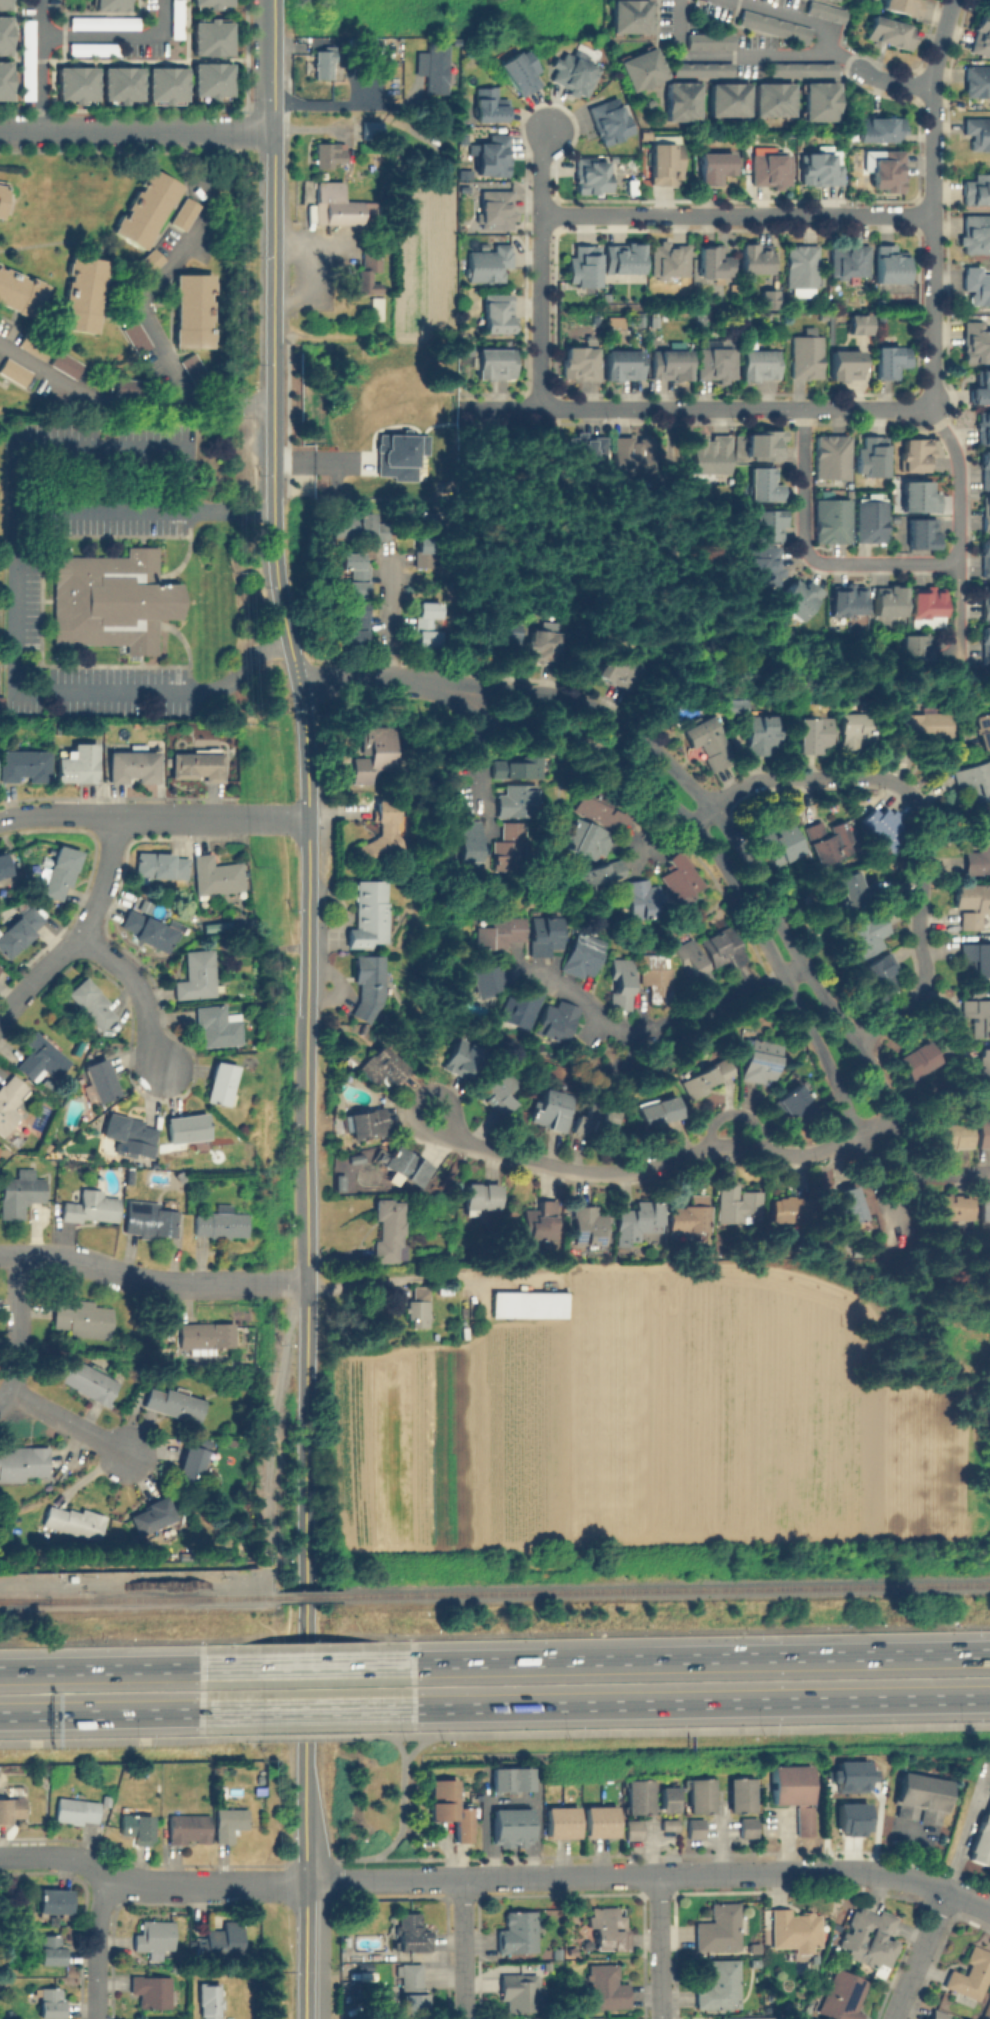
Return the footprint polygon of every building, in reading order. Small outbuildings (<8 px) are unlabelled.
[(14,8),(0,8),(0,0),(14,0),(14,8)] [(98,9),(98,0),(131,0),(131,9),(98,9)] [(174,38),(174,0),(186,0),(186,38),(174,38)] [(197,4),(197,0),(235,0),(235,4),(221,4),(221,8),(211,8),(211,4),(197,4)] [(611,29),(611,0),(651,0),(651,30),(611,29)] [(883,8),(885,0),(916,0),(925,2),(921,18),(883,8)] [(848,11),(845,25),(806,16),(809,2),(848,11)] [(813,26),(809,42),(738,23),(742,7),(813,26)] [(13,54),(0,54),(0,15),(13,15),(13,54)] [(978,15),(989,18),(989,59),(969,54),(978,15)] [(235,54),(197,54),(197,21),(212,21),(212,16),(220,16),(220,21),(235,21),(235,54)] [(920,38),(916,53),(868,39),(874,16),(916,28),(913,36),(920,38)] [(141,29),(72,29),(72,17),(141,17),(141,29)] [(24,100),(24,19),(35,19),(35,100),(24,100)] [(389,24),(389,28),(392,28),(393,37),(390,37),(391,51),(368,52),(367,25),(389,24)] [(734,33),(734,51),(687,51),(688,32),(734,33)] [(364,37),(364,51),(350,52),(349,37),(364,37)] [(448,39),(448,92),(426,92),(426,72),(415,72),(415,48),(427,49),(427,39),(448,39)] [(667,74),(631,89),(618,58),(654,42),(667,74)] [(72,55),(72,43),(122,43),(122,55),(72,55)] [(513,44),(519,51),(525,46),(540,67),(532,73),(539,81),(522,94),(495,58),(513,44)] [(562,47),(598,67),(584,93),(550,75),(554,66),(547,63),(552,51),(559,53),(562,47)] [(335,50),(335,61),(333,61),(333,78),(317,78),(316,68),(314,68),(313,61),(317,61),(316,51),(335,50)] [(732,59),(732,75),(675,75),(675,59),(732,59)] [(13,99),(0,99),(0,61),(13,61),(13,99)] [(234,96),(220,96),(220,99),(212,99),(212,94),(196,94),(196,63),(234,63),(234,96)] [(837,63),(837,76),(773,76),(773,63),(837,63)] [(99,100),(84,100),(84,103),(75,103),(75,99),(60,99),(60,66),(99,66),(99,100)] [(144,100),(130,100),(130,103),(121,103),(121,99),(105,99),(105,66),(144,66),(144,100)] [(189,100),(174,100),(174,104),(165,104),(165,98),(151,98),(151,67),(189,67),(189,100)] [(966,67),(989,67),(989,99),(966,98),(966,67)] [(699,79),(699,117),(667,117),(667,79),(699,79)] [(793,79),(793,114),(754,113),(754,79),(793,79)] [(749,80),(748,111),(710,111),(710,80),(749,80)] [(496,84),(496,95),(507,95),(507,118),(472,118),(472,95),(475,95),(475,84),(496,84)] [(838,84),(838,121),(805,121),(805,84),(838,84)] [(604,98),(606,103),(618,99),(628,128),(618,132),(621,139),(601,145),(587,103),(604,98)] [(381,139),(363,139),(363,118),(381,119),(381,139)] [(905,119),(905,133),(899,133),(899,144),(860,143),(860,119),(905,119)] [(966,119),(989,119),(989,151),(973,151),(973,135),(965,135),(966,119)] [(508,131),(508,163),(507,163),(507,173),(486,173),(486,169),(474,169),(475,152),(468,152),(468,141),(475,141),(475,139),(487,139),(487,131),(508,131)] [(681,138),(681,175),(675,175),(675,184),(652,184),(652,175),(648,175),(648,138),(681,138)] [(346,162),(335,162),(335,169),(316,169),(316,142),(346,142),(346,162)] [(734,148),(734,170),(724,170),(724,183),(697,183),(698,148),(734,148)] [(843,149),(843,186),(804,186),(804,157),(819,157),(819,149),(843,149)] [(789,150),(789,154),(790,154),(790,159),(793,159),(793,173),(790,173),(790,182),(782,182),(782,187),(772,187),(772,182),(751,182),(751,154),(761,154),(761,150),(789,150)] [(903,151),(903,166),(908,166),(908,190),(877,190),(877,157),(885,157),(885,151),(903,151)] [(606,159),(606,188),(594,188),(594,192),(574,191),(574,155),(594,155),(594,159),(606,159)] [(145,249),(178,183),(146,167),(112,233),(145,249)] [(974,175),(989,176),(989,205),(965,205),(965,182),(974,183),(974,175)] [(344,180),(343,202),(373,202),(372,224),(317,223),(317,203),(304,203),(304,180),(344,180)] [(509,189),(509,209),(515,209),(515,216),(509,216),(509,227),(478,226),(478,218),(474,218),(474,209),(478,209),(478,189),(509,189)] [(197,204),(182,196),(169,222),(184,230),(197,204)] [(965,215),(989,216),(989,255),(962,255),(962,247),(959,247),(959,236),(965,236),(965,215)] [(667,238),(667,243),(688,243),(687,273),(668,273),(668,280),(656,279),(656,273),(649,273),(649,243),(657,243),(657,238),(667,238)] [(771,243),(771,271),(743,271),(743,270),(741,270),(741,238),(756,238),(756,243),(771,243)] [(641,239),(641,270),(624,270),(603,270),(604,242),(624,242),(624,239),(641,239)] [(735,254),(735,272),(722,272),(722,273),(699,273),(699,241),(722,241),(722,254),(735,254)] [(871,245),(871,272),(861,272),(861,283),(852,283),(852,280),(833,280),(833,241),(850,241),(850,245),(871,245)] [(511,242),(511,263),(504,263),(504,280),(466,280),(466,248),(493,249),(493,242),(511,242)] [(597,242),(596,282),(572,282),(572,280),(566,280),(566,253),(572,253),(572,242),(597,242)] [(907,248),(907,283),(879,283),(879,243),(894,243),(894,248),(907,248)] [(163,260),(153,247),(138,259),(147,271),(163,260)] [(819,247),(819,291),(815,291),(815,296),(795,296),(795,290),(792,290),(792,275),(788,275),(789,247),(819,247)] [(383,250),(383,271),(376,269),(376,283),(384,283),(384,292),(360,293),(360,269),(364,269),(364,251),(383,250)] [(95,333),(105,260),(68,255),(66,275),(59,328),(95,333)] [(36,317),(48,282),(0,264),(0,304),(36,317)] [(984,275),(989,275),(989,304),(972,304),(973,291),(965,291),(966,268),(984,268),(984,275)] [(211,348),(210,294),(211,294),(211,273),(173,274),(174,348),(211,348)] [(779,287),(779,309),(762,309),(762,286),(779,287)] [(510,292),(510,313),(513,313),(513,329),(480,329),(481,313),(482,313),(482,292),(510,292)] [(888,296),(888,307),(876,307),(876,295),(888,296)] [(384,296),(384,319),(371,319),(371,296),(384,296)] [(705,312),(705,323),(693,323),(693,312),(705,312)] [(748,312),(748,323),(739,323),(740,312),(748,312)] [(645,313),(645,323),(634,323),(634,313),(645,313)] [(660,313),(660,325),(650,324),(650,313),(660,313)] [(885,314),(885,323),(877,323),(877,314),(885,314)] [(622,315),(622,328),(607,328),(607,315),(622,315)] [(870,317),(870,332),(853,332),(853,317),(870,317)] [(138,361),(154,351),(135,320),(119,329),(138,361)] [(983,330),(989,330),(989,363),(966,363),(966,323),(983,323),(983,330)] [(816,329),(816,336),(823,337),(823,359),(816,359),(816,366),(823,366),(823,380),(793,379),(793,335),(806,335),(806,329),(816,329)] [(471,342),(471,354),(459,354),(459,342),(471,342)] [(598,356),(598,375),(562,375),(562,366),(561,366),(561,344),(593,344),(593,356),(598,356)] [(514,345),(514,377),(473,377),(473,345),(514,345)] [(734,347),(734,377),(727,377),(726,381),(714,381),(714,377),(696,377),(696,347),(734,347)] [(779,347),(778,378),(740,378),(741,347),(779,347)] [(643,348),(642,377),(603,377),(603,348),(643,348)] [(911,349),(911,371),(901,370),(901,377),(879,377),(879,348),(911,349)] [(686,349),(686,377),(649,376),(650,349),(686,349)] [(48,366),(75,378),(82,362),(54,350),(48,366)] [(861,353),(861,380),(835,379),(835,353),(861,353)] [(23,385),(29,369),(2,358),(0,364),(0,375),(23,385)] [(977,373),(989,373),(989,403),(972,403),(972,390),(977,390),(977,373)] [(980,414),(989,414),(989,443),(980,443),(980,414)] [(787,428),(787,440),(782,440),(782,458),(754,458),(754,452),(745,452),(745,430),(757,430),(757,428),(787,428)] [(583,429),(583,434),(605,434),(605,470),(566,470),(566,434),(575,434),(575,429),(583,429)] [(708,441),(713,441),(713,434),(729,434),(728,473),(696,473),(696,472),(690,472),(690,433),(708,433),(708,441)] [(632,440),(635,440),(635,435),(652,435),(651,458),(635,458),(635,453),(632,453),(632,472),(612,472),(612,434),(632,434),(632,440)] [(852,437),(852,480),(818,480),(818,436),(852,437)] [(888,438),(888,450),(890,450),(890,471),(888,471),(888,479),(864,479),(864,471),(857,471),(858,450),(865,450),(865,437),(888,438)] [(369,444),(395,444),(395,441),(406,441),(406,448),(412,448),(412,440),(419,440),(419,442),(428,442),(428,446),(440,446),(440,444),(446,444),(446,465),(440,465),(440,474),(411,474),(411,483),(401,483),(401,478),(391,478),(391,472),(389,472),(389,466),(369,466),(369,444)] [(928,443),(927,472),(904,471),(904,442),(928,443)] [(983,455),(989,455),(989,489),(982,489),(983,455)] [(783,480),(783,497),(777,497),(777,498),(750,497),(751,464),(777,464),(777,480),(783,480)] [(941,494),(941,512),(905,511),(905,483),(937,483),(937,494),(941,494)] [(980,496),(980,531),(989,531),(989,496),(980,496)] [(853,500),(853,544),(817,544),(818,502),(819,499),(853,500)] [(889,500),(889,544),(858,543),(858,500),(889,500)] [(784,505),(784,525),(782,525),(782,538),(754,537),(754,508),(755,508),(755,505),(784,505)] [(389,510),(389,541),(361,541),(360,537),(336,537),(336,516),(359,516),(359,510),(389,510)] [(938,520),(937,548),(911,548),(911,520),(938,520)] [(431,528),(432,538),(435,538),(435,554),(432,554),(432,574),(414,574),(414,553),(418,553),(418,552),(418,536),(413,536),(413,523),(431,523),(431,528)] [(981,539),(989,539),(989,576),(984,576),(985,557),(981,557),(981,539)] [(52,554),(125,554),(125,546),(155,546),(155,582),(176,582),(176,618),(155,618),(155,652),(124,652),(124,643),(52,644),(52,554)] [(783,566),(783,576),(778,576),(778,582),(747,582),(748,546),(779,546),(778,566),(783,566)] [(363,553),(362,567),(368,566),(368,597),(346,597),(346,579),(352,579),(352,567),(346,567),(346,553),(363,553)] [(796,583),(805,590),(812,583),(826,594),(802,623),(778,604),(796,583)] [(982,584),(982,620),(989,620),(989,584),(982,584)] [(865,593),(865,616),(834,616),(834,586),(851,587),(851,593),(865,593)] [(936,587),(936,589),(946,589),(946,621),(913,620),(914,589),(922,589),(922,587),(936,587)] [(905,588),(905,615),(878,615),(878,588),(905,588)] [(368,602),(368,644),(344,644),(344,627),(352,627),(352,615),(344,615),(344,603),(368,602)] [(436,649),(419,649),(419,630),(415,629),(415,616),(419,616),(419,604),(440,603),(440,618),(432,618),(432,631),(440,632),(441,649),(436,649)] [(504,618),(504,622),(516,622),(516,653),(504,653),(504,654),(485,654),(485,652),(484,652),(484,622),(485,622),(485,618),(504,618)] [(989,658),(989,626),(980,626),(979,658),(989,658)] [(561,631),(557,664),(523,660),(527,639),(528,628),(561,631)] [(930,644),(929,664),(904,664),(904,640),(927,640),(927,644),(930,644)] [(643,663),(629,691),(594,673),(608,646),(643,663)] [(748,698),(748,716),(726,716),(726,698),(748,698)] [(974,715),(989,711),(989,747),(984,749),(979,733),(976,733),(975,728),(978,727),(974,715)] [(875,712),(875,748),(865,748),(865,743),(861,743),(862,748),(842,748),(842,712),(875,712)] [(953,713),(953,737),(899,737),(899,713),(953,713)] [(771,754),(748,754),(748,716),(780,715),(780,745),(771,745),(771,754)] [(714,716),(735,760),(711,772),(704,757),(707,756),(701,744),(692,748),(683,731),(714,716)] [(823,747),(823,752),(800,752),(800,718),(831,717),(832,746),(823,747)] [(395,726),(395,761),(398,761),(398,770),(379,770),(379,776),(372,776),(373,783),(355,783),(355,757),(363,757),(363,733),(366,733),(366,726),(395,726)] [(99,741),(98,780),(58,780),(59,756),(74,756),(74,741),(99,741)] [(50,749),(50,780),(29,780),(29,774),(19,774),(19,779),(1,779),(1,748),(50,749)] [(160,749),(160,781),(139,781),(139,775),(128,775),(128,781),(110,781),(110,749),(160,749)] [(226,752),(225,780),(205,780),(205,774),(195,773),(195,778),(173,777),(173,751),(226,752)] [(494,760),(540,761),(540,779),(493,777),(494,760)] [(986,760),(989,774),(989,793),(979,796),(975,783),(959,788),(954,770),(986,760)] [(589,783),(634,805),(622,829),(577,808),(589,783)] [(537,784),(538,816),(499,817),(499,795),(507,795),(506,785),(537,784)] [(399,822),(396,822),(396,834),(406,853),(389,862),(387,857),(365,869),(355,848),(382,834),(382,822),(379,821),(379,800),(399,800),(399,822)] [(884,808),(891,815),(894,811),(904,822),(895,831),(902,839),(891,850),(862,820),(873,809),(878,814),(884,808)] [(615,837),(607,855),(601,852),(597,860),(567,845),(581,816),(617,834),(615,837)] [(799,842),(771,856),(760,835),(774,827),(773,824),(787,817),(799,842)] [(482,860),(462,860),(461,820),(481,820),(482,860)] [(523,821),(524,865),(496,866),(495,840),(504,840),(504,821),(523,821)] [(846,821),(859,851),(823,866),(807,829),(822,823),(827,837),(834,834),(832,827),(846,821)] [(989,826),(989,872),(965,872),(965,850),(980,851),(980,847),(975,847),(975,831),(989,831),(989,826)] [(82,849),(72,886),(67,884),(63,899),(44,894),(58,842),(82,849)] [(14,872),(0,877),(0,851),(5,849),(14,872)] [(190,857),(189,877),(149,875),(148,883),(138,883),(138,874),(136,874),(138,849),(175,851),(175,856),(190,857)] [(679,850),(680,850),(700,879),(676,896),(662,876),(670,870),(667,867),(671,864),(668,858),(679,850)] [(213,851),(214,863),(242,860),(246,888),(199,894),(195,854),(213,851)] [(622,858),(627,875),(610,881),(611,884),(581,893),(575,872),(622,858)] [(869,901),(850,907),(840,876),(859,869),(869,901)] [(649,877),(651,886),(661,884),(666,912),(643,916),(642,913),(632,914),(627,881),(649,877)] [(387,880),(387,903),(389,903),(388,943),(372,944),(372,948),(348,948),(348,938),(350,929),(357,928),(356,880),(387,880)] [(957,885),(989,884),(989,912),(981,912),(981,928),(963,928),(963,911),(972,911),(972,906),(957,907),(957,885)] [(9,957),(0,947),(0,928),(2,931),(32,902),(46,917),(34,929),(37,932),(9,957)] [(180,928),(170,952),(136,937),(139,931),(123,924),(131,906),(180,928)] [(508,910),(508,919),(526,919),(526,940),(508,940),(508,944),(478,944),(478,925),(497,925),(497,910),(508,910)] [(887,947),(857,963),(841,933),(880,912),(891,932),(882,937),(887,947)] [(544,913),(563,913),(562,940),(550,940),(549,954),(533,954),(534,918),(544,918),(544,913)] [(748,961),(719,976),(701,939),(730,924),(748,961)] [(578,930),(607,943),(595,971),(588,968),(583,978),(561,968),(578,930)] [(695,938),(696,938),(717,982),(698,992),(676,947),(695,938)] [(964,942),(989,942),(989,975),(977,975),(977,959),(964,959),(964,942)] [(217,994),(177,997),(176,979),(188,978),(185,949),(214,947),(217,994)] [(651,1002),(643,1002),(641,954),(670,953),(671,1002),(651,1002)] [(893,971),(901,985),(879,997),(868,976),(864,978),(860,969),(890,953),(898,968),(893,971)] [(384,1003),(371,1024),(354,1014),(360,1000),(360,983),(356,983),(356,954),(385,955),(384,1003)] [(633,958),(632,1009),(610,1009),(610,958),(633,958)] [(487,962),(489,967),(494,964),(496,969),(503,966),(509,980),(499,984),(501,989),(481,996),(470,968),(487,962)] [(118,1015),(103,1029),(67,991),(84,974),(110,1001),(107,1003),(118,1015)] [(531,983),(546,989),(530,1028),(501,1016),(512,989),(526,995),(531,983)] [(963,999),(989,999),(989,1036),(974,1036),(974,1016),(964,1016),(963,999)] [(559,1000),(580,1008),(565,1045),(535,1033),(547,1003),(556,1007),(559,1000)] [(225,1002),(227,1012),(241,1011),(244,1042),(206,1045),(204,1025),(198,1025),(196,1005),(225,1002)] [(375,1029),(372,1038),(358,1033),(362,1024),(375,1029)] [(71,1059),(55,1078),(46,1070),(36,1081),(17,1064),(32,1047),(24,1040),(34,1028),(71,1059)] [(490,1056),(473,1086),(441,1067),(458,1038),(490,1056)] [(930,1038),(944,1060),(913,1081),(899,1059),(911,1051),(913,1053),(918,1050),(916,1047),(930,1038)] [(412,1072),(398,1088),(383,1075),(374,1086),(356,1071),(379,1043),(412,1072)] [(752,1044),(782,1051),(776,1075),(764,1073),(763,1078),(749,1075),(749,1069),(746,1068),(752,1044)] [(983,1048),(989,1048),(989,1083),(979,1083),(979,1067),(983,1067),(983,1064),(981,1064),(981,1055),(983,1055),(983,1048)] [(122,1092),(100,1101),(84,1064),(105,1054),(122,1092)] [(709,1088),(693,1098),(683,1080),(725,1056),(735,1073),(709,1088)] [(238,1065),(230,1103),(208,1098),(216,1060),(238,1065)] [(499,1061),(521,1081),(511,1093),(507,1089),(505,1092),(517,1103),(505,1117),(486,1100),(490,1096),(478,1085),(499,1061)] [(5,1134),(0,1130),(0,1083),(1,1082),(3,1083),(12,1072),(29,1087),(13,1106),(22,1113),(5,1134)] [(801,1082),(822,1111),(801,1127),(790,1112),(788,1113),(778,1099),(801,1082)] [(572,1096),(567,1115),(570,1116),(565,1133),(550,1128),(550,1125),(532,1120),(537,1101),(543,1103),(548,1089),(572,1096)] [(673,1112),(646,1121),(640,1104),(676,1093),(681,1110),(673,1112)] [(610,1102),(621,1105),(616,1121),(619,1122),(616,1133),(593,1126),(589,1139),(574,1134),(579,1114),(589,1117),(593,1101),(605,1105),(606,1101),(610,1102)] [(384,1133),(353,1139),(349,1113),(371,1109),(370,1109),(383,1106),(386,1126),(382,1126),(384,1133)] [(159,1127),(155,1143),(157,1143),(154,1157),(142,1154),(141,1158),(115,1152),(117,1148),(115,1147),(116,1140),(118,1140),(119,1138),(103,1134),(109,1111),(145,1119),(144,1124),(159,1127)] [(207,1111),(211,1143),(195,1145),(194,1139),(170,1142),(167,1116),(207,1111)] [(977,1119),(989,1120),(989,1149),(978,1149),(977,1119)] [(971,1123),(971,1146),(937,1146),(937,1123),(971,1123)] [(53,1143),(49,1148),(44,1145),(48,1139),(53,1143)] [(398,1145),(403,1148),(433,1168),(427,1178),(421,1187),(385,1163),(384,1165),(374,1159),(382,1147),(392,1154),(398,1145)] [(348,1164),(345,1155),(363,1150),(366,1159),(348,1164)] [(135,1170),(135,1184),(125,1184),(125,1170),(135,1170)] [(149,1170),(168,1172),(167,1183),(148,1182),(149,1170)] [(335,1195),(335,1173),(346,1173),(346,1195),(335,1195)] [(46,1176),(45,1200),(31,1200),(31,1203),(26,1203),(26,1217),(3,1217),(3,1176),(46,1176)] [(483,1185),(485,1185),(485,1183),(494,1183),(494,1185),(500,1185),(500,1209),(467,1208),(468,1182),(480,1183),(480,1185),(483,1185)] [(868,1218),(839,1227),(829,1200),(841,1196),(839,1189),(856,1183),(868,1218)] [(740,1184),(740,1199),(744,1199),(743,1190),(763,1190),(763,1214),(746,1214),(746,1222),(721,1222),(721,1184),(740,1184)] [(120,1196),(118,1220),(82,1216),(82,1221),(61,1219),(64,1200),(73,1201),(75,1186),(104,1189),(103,1194),(120,1196)] [(708,1194),(708,1205),(710,1205),(710,1230),(671,1231),(671,1207),(684,1206),(684,1205),(692,1205),(692,1194),(708,1194)] [(960,1194),(960,1197),(973,1197),(973,1221),(936,1221),(935,1197),(940,1197),(940,1194),(960,1194)] [(982,1196),(989,1196),(989,1220),(982,1220),(982,1196)] [(798,1198),(799,1200),(814,1200),(814,1222),(772,1223),(772,1198),(798,1198)] [(159,1201),(159,1207),(178,1209),(175,1236),(156,1234),(155,1238),(139,1236),(140,1233),(124,1231),(127,1203),(136,1204),(137,1199),(159,1201)] [(393,1199),(393,1202),(404,1202),(404,1221),(407,1221),(407,1233),(404,1233),(404,1244),(409,1244),(409,1259),(400,1259),(400,1260),(376,1261),(376,1239),(382,1239),(381,1219),(376,1219),(376,1199),(393,1199)] [(557,1199),(558,1240),(525,1241),(525,1209),(540,1209),(540,1199),(557,1199)] [(637,1200),(666,1201),(665,1222),(650,1222),(649,1228),(632,1228),(632,1232),(618,1231),(619,1208),(636,1209),(637,1200)] [(232,1204),(232,1211),(247,1212),(247,1235),(230,1234),(230,1238),(210,1237),(210,1234),(195,1233),(196,1213),(210,1213),(210,1210),(217,1211),(217,1203),(232,1204)] [(597,1205),(598,1212),(607,1212),(607,1216),(611,1216),(612,1238),(606,1238),(606,1244),(575,1245),(574,1205),(597,1205)] [(414,1285),(430,1285),(430,1327),(413,1327),(413,1319),(409,1318),(409,1312),(406,1311),(406,1306),(410,1306),(410,1299),(413,1299),(414,1285)] [(567,1316),(493,1316),(493,1291),(567,1292),(567,1316)] [(95,1300),(95,1304),(113,1306),(110,1337),(71,1334),(71,1328),(55,1326),(57,1301),(77,1303),(77,1299),(95,1300)] [(234,1346),(180,1347),(179,1322),(234,1321),(234,1346)] [(113,1403),(111,1406),(59,1377),(72,1354),(120,1381),(109,1400),(113,1403)] [(150,1386),(165,1391),(166,1387),(206,1400),(199,1420),(181,1415),(181,1417),(144,1405),(150,1386)] [(235,1437),(235,1445),(227,1445),(228,1436),(235,1437)] [(196,1443),(199,1437),(216,1443),(213,1449),(196,1443)] [(27,1480),(0,1481),(0,1450),(12,1449),(12,1445),(49,1444),(50,1473),(26,1473),(27,1480)] [(175,1481),(187,1447),(206,1454),(199,1472),(193,1470),(187,1486),(175,1481)] [(177,1516),(139,1534),(130,1514),(149,1506),(147,1503),(166,1493),(177,1516)] [(49,1503),(68,1509),(68,1507),(81,1511),(82,1507),(105,1514),(97,1541),(42,1524),(49,1503)] [(870,1761),(870,1769),(877,1769),(877,1781),(870,1781),(870,1791),(839,1792),(839,1782),(829,1782),(828,1770),(839,1770),(839,1761),(870,1761)] [(768,1765),(807,1764),(808,1803),(769,1804),(768,1765)] [(533,1765),(533,1791),(487,1791),(487,1765),(533,1765)] [(950,1777),(939,1827),(917,1822),(921,1806),(914,1805),(911,1821),(894,1817),(898,1800),(891,1798),(898,1765),(950,1777)] [(455,1797),(455,1807),(472,1808),(472,1846),(449,1845),(449,1822),(425,1822),(426,1800),(445,1800),(445,1797),(425,1796),(425,1777),(455,1778),(455,1797)] [(726,1778),(751,1777),(751,1794),(726,1795),(726,1778)] [(685,1778),(710,1778),(711,1795),(685,1795),(685,1778)] [(624,1780),(649,1779),(649,1796),(624,1797),(624,1780)] [(964,1861),(989,1784),(989,1866),(989,1869),(964,1861)] [(658,1787),(675,1786),(676,1811),(658,1811),(658,1787)] [(726,1795),(751,1794),(751,1811),(726,1812),(726,1795)] [(685,1795),(711,1795),(711,1812),(686,1812),(685,1795)] [(100,1801),(97,1822),(84,1820),(84,1823),(56,1820),(59,1796),(100,1801)] [(624,1797),(649,1796),(650,1813),(624,1814),(624,1797)] [(10,1822),(0,1822),(0,1798),(25,1797),(25,1816),(9,1816),(10,1822)] [(871,1803),(871,1831),(866,1831),(865,1835),(847,1835),(847,1831),(839,1832),(839,1805),(871,1803)] [(618,1805),(618,1840),(583,1840),(583,1804),(618,1805)] [(578,1805),(578,1841),(544,1840),(544,1805),(578,1805)] [(793,1806),(810,1806),(810,1835),(794,1835),(793,1806)] [(248,1808),(249,1827),(233,1828),(233,1841),(216,1841),(217,1827),(217,1808),(248,1808)] [(530,1808),(530,1845),(491,1844),(491,1808),(530,1808)] [(154,1814),(153,1844),(135,1844),(136,1834),(121,1834),(122,1813),(154,1814)] [(210,1814),(211,1842),(197,1843),(197,1838),(186,1838),(186,1842),(170,1842),(169,1814),(210,1814)] [(737,1817),(753,1817),(753,1837),(737,1837),(737,1817)] [(685,1818),(701,1818),(701,1838),(685,1838),(685,1818)] [(623,1819),(639,1819),(639,1839),(623,1839),(623,1819)] [(659,1819),(675,1819),(675,1830),(659,1830),(659,1819)] [(72,1889),(71,1912),(39,1911),(39,1888),(72,1889)] [(741,1902),(740,1950),(692,1950),(692,1920),(709,1920),(709,1902),(741,1902)] [(867,1909),(867,1910),(878,1914),(880,1909),(898,1917),(891,1935),(888,1933),(885,1939),(899,1945),(889,1969),(879,1965),(877,1968),(844,1954),(847,1947),(838,1944),(853,1908),(857,1909),(859,1905),(867,1909)] [(822,1911),(822,1945),(813,1945),(813,1956),(792,1955),(792,1947),(769,1946),(769,1906),(797,1907),(797,1911),(822,1911)] [(630,1923),(629,1953),(594,1953),(594,1927),(586,1927),(587,1909),(625,1909),(625,1923),(630,1923)] [(534,1911),(534,1953),(497,1953),(497,1927),(507,1927),(507,1911),(534,1911)] [(432,1931),(432,1952),(395,1952),(395,1912),(418,1912),(418,1931),(432,1931)] [(175,1920),(175,1950),(162,1950),(162,1959),(148,1959),(148,1950),(130,1949),(130,1931),(140,1932),(140,1920),(175,1920)] [(239,1920),(239,1958),(192,1957),(193,1937),(207,1937),(207,1929),(222,1929),(222,1920),(239,1920)] [(65,1962),(65,1964),(41,1964),(41,1935),(61,1935),(60,1947),(68,1947),(67,1962),(65,1962)] [(971,1941),(989,1950),(989,1976),(978,2002),(942,1988),(950,1968),(968,1975),(973,1964),(962,1960),(971,1941)] [(740,1958),(740,2007),(696,2008),(696,1985),(708,1985),(707,1977),(700,1977),(700,1958),(740,1958)] [(424,1985),(424,2018),(400,2018),(400,1990),(393,1990),(393,1962),(420,1963),(420,1985),(424,1985)] [(618,1976),(618,1982),(630,1981),(631,2007),(586,2008),(585,1989),(589,1989),(588,1979),(586,1979),(586,1973),(588,1973),(588,1963),(620,1962),(620,1976),(618,1976)] [(863,2012),(860,2018),(834,2018),(815,2011),(833,1967),(868,1981),(857,2009),(863,2012)] [(540,1973),(540,2000),(533,2000),(533,2012),(506,2012),(506,2000),(499,2000),(500,1973),(540,1973)] [(172,1975),(172,2010),(138,2010),(138,1994),(130,1994),(131,1975),(172,1975)] [(9,1993),(0,1993),(0,1980),(9,1980),(9,1993)] [(219,2007),(219,2018),(203,2018),(203,2015),(201,2015),(201,2004),(199,2004),(198,1981),(219,1981),(219,1998),(223,1998),(223,2007),(219,2007)] [(62,1986),(62,1999),(68,1999),(68,2015),(64,2015),(64,2017),(41,2018),(40,1987),(62,1986)] [(812,2004),(807,2018),(801,2016),(807,2002),(812,2004)] [(950,2013),(948,2018),(928,2018),(933,2007),(950,2013)]
